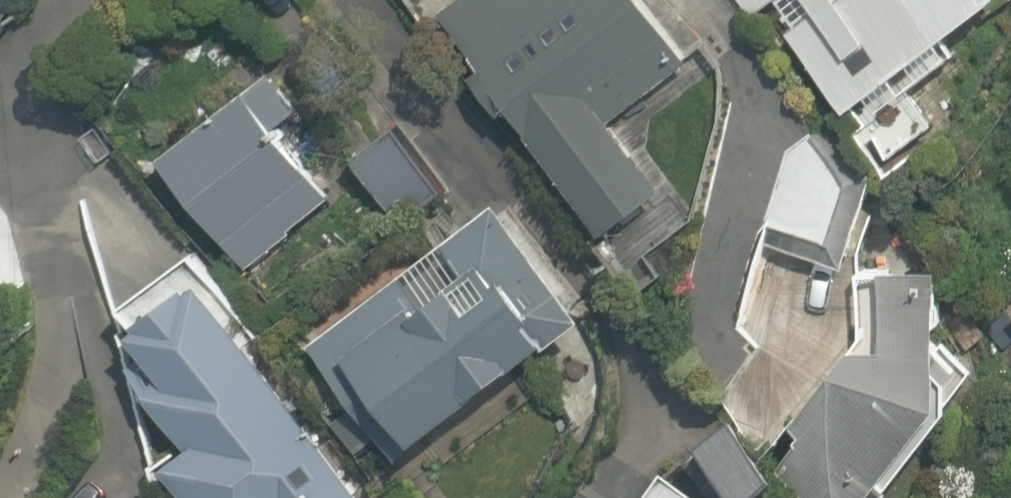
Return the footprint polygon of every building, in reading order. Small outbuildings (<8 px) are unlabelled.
[(634,0),(465,0),(444,15),(515,116),(525,109),(616,240),(671,202),(613,119),(683,70),(634,0)] [(761,16),(782,0),(749,0),(761,16)] [(1010,2),(1010,0),(816,0),(826,13),(800,32),(861,114),(1010,2)] [(246,90),(164,155),(245,257),(327,192),(246,90)] [(396,131),(356,162),(397,216),(438,185),(396,131)] [(840,258),(850,183),(810,141),(781,174),(771,249),(840,258)] [(307,339),(382,450),(586,313),(511,202),(307,339)] [(886,344),(866,351),(787,460),(837,497),(883,497),(980,371),(961,357),(956,271),(885,275),(886,344)] [(197,497),(375,497),(212,277),(140,330),(159,356),(137,371),(195,449),(173,466),(197,497)] [(707,458),(741,497),(790,497),(792,496),(737,431),(707,458)] [(669,469),(650,497),(714,497),(669,469)]
